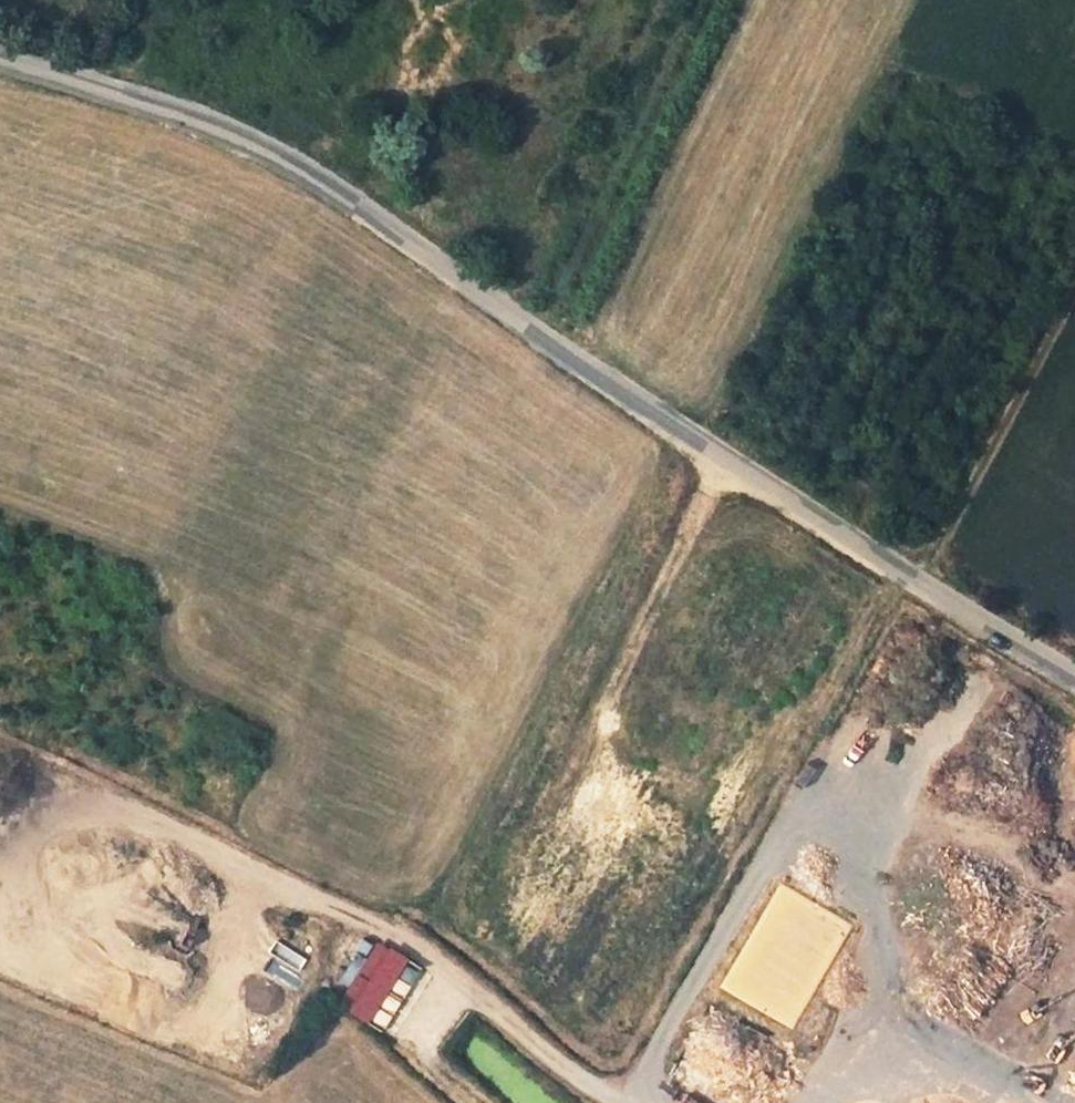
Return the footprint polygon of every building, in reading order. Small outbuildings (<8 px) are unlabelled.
[(385,947),(351,1016),(390,1035),(424,966),(385,947)]
